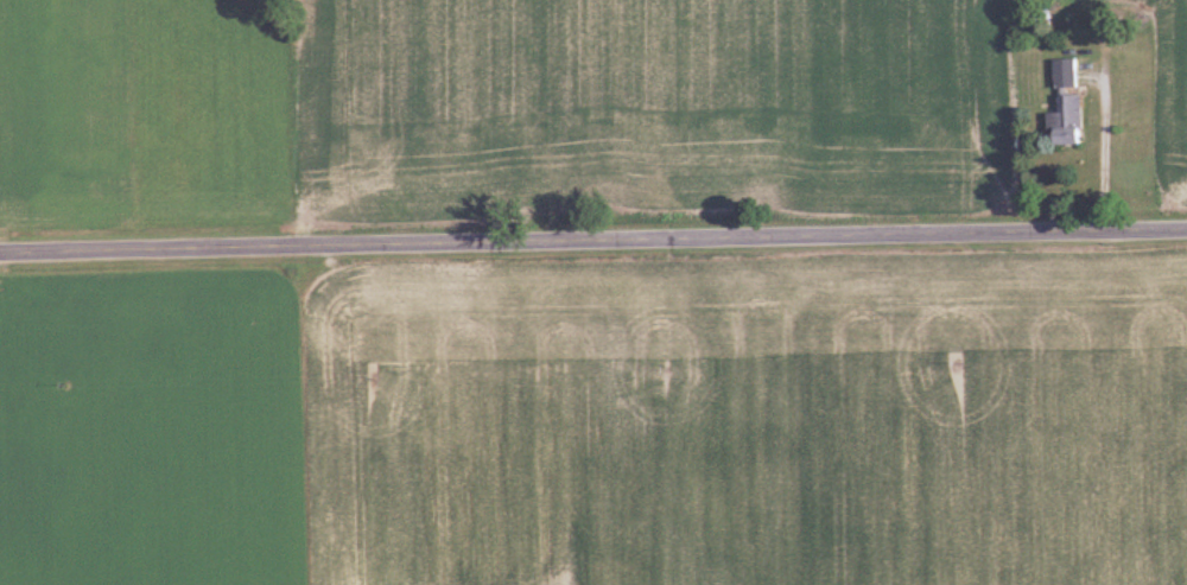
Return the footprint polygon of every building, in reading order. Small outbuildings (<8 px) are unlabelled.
[(1057,61),(1057,90),(1078,90),(1078,61),(1057,61)] [(1051,132),(1059,132),(1059,147),(1084,147),(1084,97),(1061,97),(1061,115),(1051,115),(1051,132)]
